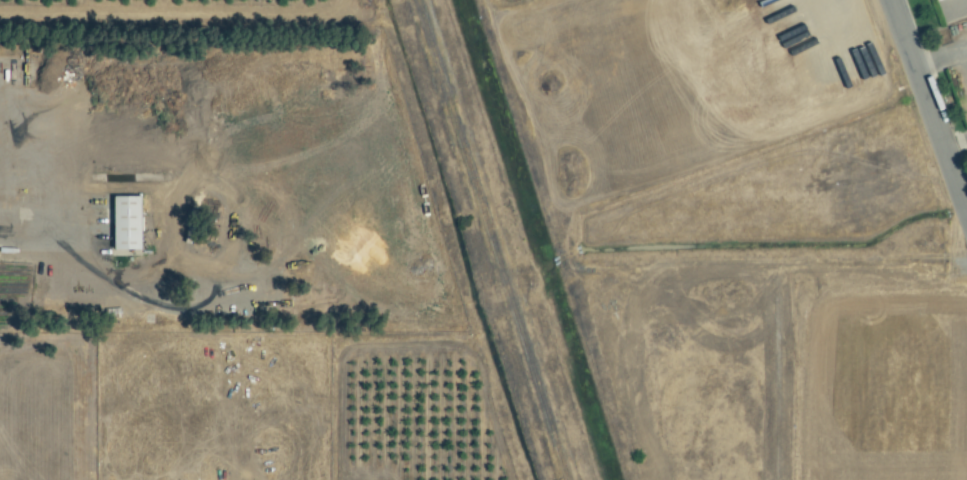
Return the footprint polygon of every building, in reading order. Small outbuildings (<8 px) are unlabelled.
[(136,250),(137,196),(109,196),(109,250),(136,250)]
